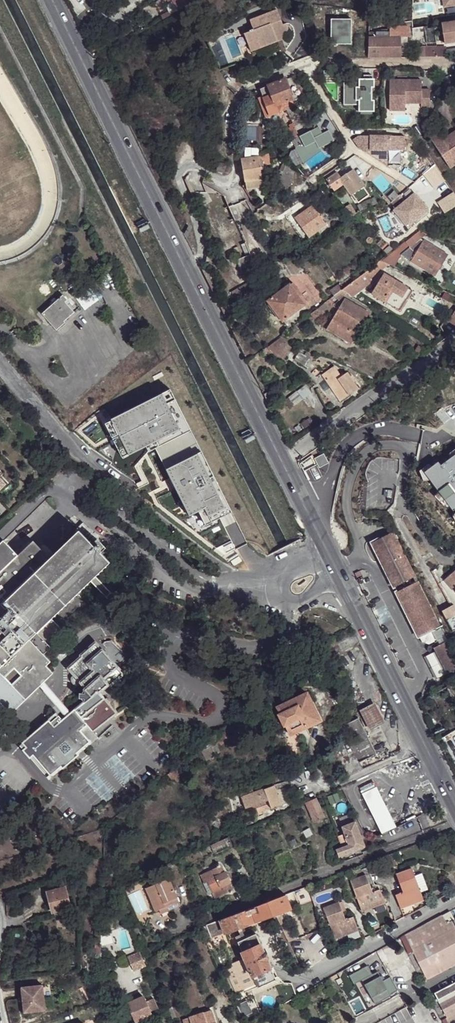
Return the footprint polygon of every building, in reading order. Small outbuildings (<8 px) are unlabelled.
[(170,2),(175,11),(179,9),(174,0),(170,2)] [(191,0),(174,0),(179,9),(187,4),(187,3),(191,0)] [(278,10),(251,20),(254,29),(252,30),(252,32),(245,35),(247,41),(257,38),(261,47),(285,38),(284,33),(290,31),(287,23),(284,24),(278,10)] [(353,18),(332,17),(332,42),(352,43),(353,18)] [(442,23),(444,42),(454,40),(454,21),(442,23)] [(376,30),(376,35),(402,34),(413,33),(412,23),(388,24),(388,30),(376,30)] [(369,35),(368,56),(403,54),(402,34),(376,35),(369,35)] [(257,38),(247,41),(251,51),(261,47),(257,38)] [(414,54),(446,53),(445,44),(414,45),(414,54)] [(359,81),(344,81),(344,100),(359,100),(359,110),(375,109),(375,98),(372,98),(372,85),(375,85),(375,77),(372,77),(372,73),(364,74),(364,78),(359,78),(359,81)] [(421,77),(390,78),(390,108),(401,108),(401,100),(406,100),(406,95),(417,95),(417,100),(417,104),(430,104),(430,87),(422,87),(421,77)] [(286,80),(285,78),(261,88),(270,108),(266,110),(269,116),(281,112),(288,109),(294,107),(292,101),(294,101),(286,80)] [(296,130),(288,109),(281,112),(280,122),(285,135),(296,130)] [(318,135),(314,129),(299,137),(303,143),(296,148),(301,157),(319,147),(333,139),(328,129),(318,135)] [(440,156),(447,152),(451,158),(454,156),(454,133),(450,136),(448,133),(439,139),(434,132),(427,137),(440,156)] [(289,136),(291,141),(299,137),(297,133),(289,136)] [(359,134),(354,140),(360,149),(388,164),(388,148),(405,148),(405,134),(359,134)] [(319,147),(301,157),(304,163),(322,150),(319,147)] [(440,156),(447,168),(454,163),(454,156),(451,158),(447,152),(440,156)] [(240,159),(243,182),(262,180),(259,156),(240,159)] [(353,168),(341,177),(337,172),(325,180),(334,192),(343,185),(352,197),(365,187),(353,168)] [(262,180),(243,182),(244,183),(250,189),(264,187),(262,180)] [(393,188),(385,194),(392,202),(400,195),(393,188)] [(411,226),(431,207),(416,191),(396,209),(411,226)] [(444,214),(454,206),(454,192),(438,204),(444,214)] [(295,218),(309,239),(327,226),(312,205),(295,218)] [(304,242),(309,239),(295,218),(292,215),(287,219),(304,242)] [(448,255),(421,239),(427,234),(420,230),(394,249),(400,256),(435,278),(448,255)] [(246,255),(249,254),(244,243),(241,245),(246,255)] [(246,255),(237,259),(247,280),(259,274),(249,254),(246,255)] [(387,265),(379,261),(368,270),(342,290),(347,293),(352,296),(373,281),(370,278),(387,265)] [(403,298),(409,289),(385,274),(371,295),(396,311),(403,298)] [(292,281),(269,299),(285,321),(309,303),(301,292),(292,281)] [(244,285),(229,294),(233,301),(248,292),(244,285)] [(301,292),(309,303),(316,298),(308,287),(301,292)] [(414,292),(409,289),(403,298),(408,301),(414,292)] [(339,300),(347,293),(342,290),(335,295),(339,300)] [(60,318),(63,321),(73,312),(64,302),(66,300),(62,294),(41,313),(52,325),(60,318)] [(335,303),(331,298),(325,302),(329,308),(335,303)] [(351,345),(369,313),(345,298),(326,330),(351,345)] [(408,301),(403,298),(396,311),(400,314),(408,301)] [(233,301),(225,305),(229,312),(237,307),(233,301)] [(454,304),(443,318),(454,327),(454,305),(454,304)] [(311,313),(313,316),(315,318),(324,311),(320,306),(314,310),(311,313)] [(55,328),(63,321),(60,318),(52,325),(55,328)] [(278,338),(265,348),(273,359),(286,348),(278,338)] [(304,356),(299,353),(294,361),(299,364),(304,356)] [(336,367),(327,373),(337,388),(334,390),(342,401),(360,389),(348,373),(343,377),(336,367)] [(337,388),(327,373),(323,375),(334,390),(337,388)] [(306,386),(283,399),(288,408),(311,394),(306,386)] [(276,388),(265,394),(270,404),(281,399),(276,388)] [(208,527),(234,514),(173,391),(113,421),(114,422),(122,437),(115,441),(121,451),(130,447),(133,454),(134,456),(149,448),(147,445),(154,442),(155,445),(159,453),(165,450),(174,468),(168,471),(192,518),(201,513),(208,527)] [(114,422),(108,425),(115,441),(122,437),(114,422)] [(130,447),(121,451),(124,459),(133,454),(130,447)] [(165,450),(159,453),(168,471),(174,468),(165,450)] [(9,482),(3,475),(0,472),(0,491),(9,482)] [(428,487),(434,483),(429,477),(424,481),(428,487)] [(439,489),(434,483),(428,487),(433,493),(439,489)] [(430,511),(454,535),(454,534),(454,488),(430,511)] [(94,729),(117,711),(112,703),(114,701),(110,696),(107,697),(102,690),(106,686),(110,692),(115,687),(112,684),(125,672),(98,641),(84,653),(85,654),(71,666),(77,673),(74,674),(80,682),(83,680),(88,686),(87,687),(93,694),(72,711),(58,692),(46,678),(55,668),(47,660),(52,656),(47,651),(68,630),(55,617),(94,577),(99,574),(114,558),(95,540),(91,535),(97,530),(87,520),(79,527),(81,528),(52,557),(34,540),(20,554),(5,539),(0,544),(0,688),(18,706),(43,681),(54,696),(68,714),(65,717),(56,724),(53,720),(51,717),(25,739),(26,741),(29,743),(25,746),(48,775),(62,763),(63,765),(79,752),(77,750),(91,739),(87,735),(94,729)] [(393,529),(371,540),(393,584),(415,573),(393,529)] [(97,530),(91,535),(95,540),(101,534),(97,530)] [(454,574),(453,571),(444,578),(442,581),(453,593),(454,592),(454,593),(454,574)] [(99,574),(94,577),(111,595),(115,591),(99,574)] [(395,589),(418,634),(421,640),(428,643),(434,640),(436,644),(432,646),(445,672),(454,667),(454,655),(440,623),(417,579),(395,589)] [(452,606),(440,612),(452,633),(454,631),(454,611),(452,606)] [(321,720),(307,693),(276,708),(288,732),(305,724),(307,726),(321,720)] [(386,723),(376,704),(360,711),(371,730),(386,723)] [(61,713),(53,720),(56,724),(65,717),(61,713)] [(360,719),(347,725),(352,734),(347,736),(361,763),(377,755),(360,719)] [(94,729),(87,735),(91,739),(77,750),(79,752),(100,736),(94,729)] [(62,763),(48,775),(49,776),(63,765),(62,763)] [(364,770),(361,763),(342,771),(345,778),(364,770)] [(272,777),(274,786),(281,806),(282,808),(288,806),(282,789),(298,785),(296,780),(297,779),(294,769),(272,777)] [(157,783),(148,790),(152,794),(160,787),(157,783)] [(281,806),(274,786),(240,797),(246,814),(270,806),(272,809),(281,806)] [(363,794),(365,801),(378,795),(376,789),(363,794)] [(378,795),(365,801),(378,830),(390,824),(378,795)] [(323,818),(315,800),(306,804),(314,822),(323,818)] [(415,819),(415,808),(399,809),(400,819),(415,819)] [(350,825),(339,829),(345,846),(331,852),(334,860),(360,849),(350,825)] [(228,839),(211,845),(213,853),(231,847),(228,839)] [(208,881),(217,897),(232,891),(233,889),(233,888),(230,882),(231,881),(226,872),(225,872),(221,865),(220,866),(218,865),(218,867),(201,876),(204,883),(208,881)] [(412,902),(413,905),(424,901),(412,869),(396,875),(403,893),(396,895),(400,907),(412,902)] [(415,876),(421,894),(428,891),(422,874),(415,876)] [(372,906),(384,902),(380,890),(372,893),(365,875),(351,881),(362,913),(373,909),(372,906)] [(182,904),(171,879),(148,888),(156,911),(161,909),(163,912),(182,904)] [(55,913),(73,907),(67,887),(49,892),(55,913)] [(307,897),(303,888),(297,891),(300,899),(307,897)] [(300,899),(297,891),(287,895),(292,908),(293,911),(310,905),(307,897),(300,899)] [(287,895),(199,929),(204,937),(224,929),(225,933),(233,930),(241,927),(292,908),(287,895)] [(345,933),(357,929),(353,918),(346,920),(343,913),(346,911),(342,902),(339,903),(339,902),(324,908),(336,940),(346,936),(345,933)] [(401,910),(413,905),(412,902),(400,907),(401,910)] [(402,941),(425,983),(454,966),(454,921),(451,913),(402,941)] [(233,930),(240,943),(242,942),(239,938),(245,935),(241,927),(233,930)] [(240,943),(249,960),(258,976),(275,967),(276,967),(257,934),(248,939),(242,942),(240,943)] [(128,955),(133,968),(145,964),(140,951),(128,955)] [(258,976),(249,960),(238,967),(240,970),(232,974),(244,994),(279,974),(275,967),(258,976)] [(370,967),(352,977),(357,986),(365,981),(378,1005),(394,997),(381,973),(375,976),(370,967)] [(436,993),(438,998),(434,1000),(446,1022),(454,1022),(454,983),(436,993)] [(41,984),(21,987),(22,999),(25,998),(25,1001),(24,1012),(42,1009),(42,1007),(44,1007),(41,984)] [(288,1003),(299,997),(291,985),(280,991),(288,1003)] [(128,1002),(136,1020),(151,1013),(144,996),(128,1002)] [(211,1011),(182,1020),(183,1022),(216,1022),(211,1011)]
